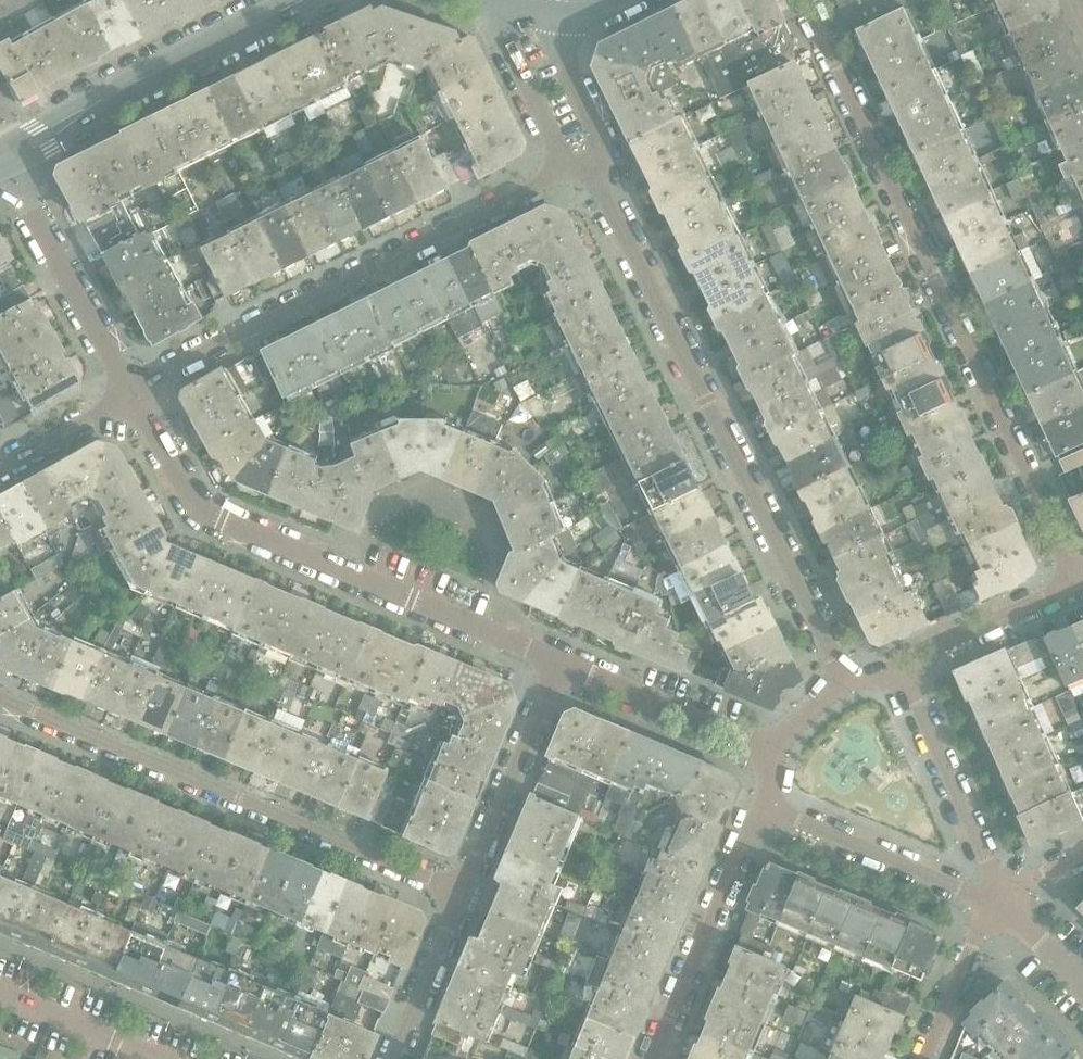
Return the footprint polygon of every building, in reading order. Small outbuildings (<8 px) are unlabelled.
[(12,16),(3,0),(0,0),(0,45),(4,43),(5,46),(22,36),(19,29),(12,16)] [(119,0),(94,0),(75,9),(53,21),(79,68),(93,60),(92,58),(122,42),(124,45),(138,38),(119,0)] [(193,0),(119,0),(138,38),(153,30),(151,28),(172,17),(182,13),(183,15),(198,8),(193,0)] [(198,8),(212,1),(212,0),(193,0),(198,8)] [(740,0),(695,0),(676,10),(698,56),(753,29),(740,0)] [(773,0),(740,0),(753,29),(757,37),(759,36),(762,42),(777,35),(781,43),(791,38),(773,0)] [(888,1),(888,0),(883,0),(878,2),(852,16),(859,32),(907,10),(928,0),(890,0),(888,1)] [(947,0),(934,0),(946,28),(955,23),(957,23),(947,0)] [(1053,0),(996,0),(1012,35),(1059,14),(1053,0)] [(390,48),(400,43),(384,8),(373,13),(372,9),(326,32),(327,34),(323,37),(345,81),(389,59),(390,48)] [(463,43),(460,36),(459,37),(457,33),(384,8),(400,43),(390,48),(389,59),(408,65),(423,70),(429,68),(432,58),(463,43)] [(688,60),(698,56),(676,10),(602,46),(598,57),(649,75),(653,65),(656,63),(670,89),(672,88),(679,85),(670,70),(679,65),(684,75),(693,70),(688,60)] [(907,10),(859,32),(859,34),(858,37),(861,44),(865,45),(875,67),(881,80),(880,83),(883,91),(886,92),(935,70),(907,10)] [(1072,43),(1059,14),(1012,35),(1001,39),(1010,59),(1020,55),(1024,64),(1037,93),(1082,73),(1082,68),(1072,43)] [(79,68),(53,21),(23,38),(22,36),(5,46),(4,43),(0,45),(0,70),(18,102),(35,93),(34,90),(64,74),(65,76),(79,68)] [(968,53),(958,30),(955,23),(946,28),(951,37),(960,56),(968,53)] [(795,46),(791,38),(781,43),(777,35),(762,42),(771,61),(790,53),(793,51),(795,46)] [(345,81),(323,37),(321,37),(317,36),(311,39),(310,43),(299,48),(279,58),(275,57),(270,60),(268,64),(267,64),(290,112),(346,85),(345,81)] [(502,95),(474,39),(472,39),(463,43),(432,58),(429,68),(441,91),(434,98),(446,123),(454,118),(502,95)] [(987,80),(973,50),(968,53),(960,56),(972,81),(974,86),(982,82),(987,80)] [(796,65),(790,53),(771,61),(764,64),(770,77),(796,65)] [(653,98),(646,84),(649,75),(598,57),(595,67),(632,142),(677,120),(668,101),(676,96),(672,88),(670,89),(659,95),(653,98)] [(290,112),(267,64),(265,65),(261,64),(255,67),(254,71),(223,86),(219,85),(214,88),(212,91),(210,92),(234,140),(262,126),(290,112)] [(816,109),(801,77),(803,74),(800,67),(796,66),(796,65),(770,77),(749,87),(775,143),(825,120),(820,109),(816,109)] [(964,131),(935,70),(886,92),(887,93),(885,97),(889,105),(892,106),(899,118),(910,141),(908,144),(912,151),(915,152),(916,154),(964,131)] [(1037,93),(1025,98),(1031,112),(1043,107),(1063,152),(1082,143),(1082,73),(1037,93)] [(1000,85),(996,76),(987,80),(982,82),(986,91),(1000,85)] [(962,94),(976,88),(974,86),(972,81),(959,88),(962,94)] [(397,102),(403,88),(392,85),(388,98),(392,100),(397,102)] [(408,105),(413,92),(403,88),(397,102),(399,102),(408,105)] [(966,101),(979,95),(976,88),(962,94),(966,101)] [(234,140),(210,92),(209,93),(205,92),(199,95),(198,98),(167,114),(163,112),(157,115),(156,119),(154,119),(178,167),(179,166),(206,153),(226,193),(236,187),(216,148),(234,140)] [(523,138),(517,126),(502,95),(454,118),(477,164),(474,166),(476,170),(469,174),(460,157),(450,162),(459,181),(465,186),(505,166),(504,164),(519,156),(523,144),(521,139),(523,138)] [(430,131),(418,109),(419,108),(413,96),(408,107),(422,135),(430,131)] [(399,102),(397,102),(392,100),(388,112),(394,115),(399,102)] [(727,132),(755,118),(750,109),(722,123),(727,132)] [(377,123),(373,111),(365,112),(364,110),(359,111),(368,128),(377,123)] [(1010,133),(999,110),(989,115),(1002,144),(1022,135),(1019,129),(1010,133)] [(706,179),(692,150),(695,148),(680,118),(677,120),(632,142),(654,188),(652,193),(656,200),(659,201),(658,202),(706,179)] [(178,167),(154,119),(153,120),(150,119),(140,123),(139,127),(135,129),(127,133),(128,135),(120,139),(117,138),(111,141),(110,144),(109,145),(133,196),(182,172),(179,166),(178,167)] [(843,165),(833,145),(828,133),(830,130),(825,120),(775,143),(801,199),(851,176),(846,165),(843,165)] [(722,123),(712,128),(717,136),(727,132),(722,123)] [(1046,137),(1041,126),(1024,133),(1029,144),(1046,137)] [(751,153),(739,127),(726,133),(739,159),(751,153)] [(996,159),(993,153),(990,147),(975,155),(964,131),(916,154),(914,156),(918,165),(921,166),(927,179),(938,201),(936,204),(940,211),(943,212),(944,213),(992,191),(981,167),(996,159)] [(372,150),(366,138),(358,142),(364,154),(372,150)] [(446,187),(432,159),(423,140),(369,167),(392,214),(393,213),(394,214),(397,214),(403,212),(404,208),(419,201),(434,193),(438,194),(444,192),(445,188),(446,187)] [(1063,152),(1069,166),(1062,169),(1067,181),(1075,178),(1082,174),(1082,143),(1063,152)] [(133,196),(109,145),(107,146),(104,144),(98,148),(97,151),(62,168),(59,175),(90,231),(117,217),(112,207),(121,202),(133,196)] [(718,153),(715,155),(724,170),(739,162),(739,161),(731,146),(718,153)] [(345,159),(342,153),(330,158),(334,165),(345,159)] [(459,181),(450,162),(446,153),(445,153),(432,159),(446,187),(459,181)] [(295,164),(290,156),(281,161),(285,170),(295,164)] [(314,172),(311,165),(302,170),(306,176),(314,172)] [(392,214),(369,167),(315,194),(338,241),(339,240),(343,241),(348,239),(350,235),(380,220),(383,221),(389,219),(390,215),(392,214)] [(1034,185),(1026,167),(1016,172),(1019,179),(1027,196),(1037,192),(1045,189),(1042,182),(1034,185)] [(753,189),(778,176),(773,168),(749,181),(753,189)] [(289,184),(283,171),(273,176),(279,189),(289,184)] [(1075,178),(1082,196),(1082,174),(1075,178)] [(869,221),(859,201),(854,189),(856,186),(851,176),(801,199),(828,256),(877,232),(872,222),(869,221)] [(189,191),(183,179),(173,184),(179,196),(189,191)] [(735,237),(721,208),(706,179),(658,202),(660,203),(659,206),(662,213),(668,215),(672,225),(683,247),(681,251),(685,259),(689,259),(688,261),(735,237)] [(1027,196),(1019,179),(1006,185),(1014,202),(1027,196)] [(269,193),(262,181),(244,190),(251,203),(269,193)] [(1014,238),(992,191),(944,213),(944,214),(942,217),(946,225),(950,226),(966,261),(965,264),(968,272),(971,273),(972,273),(1020,252),(1020,251),(1029,246),(1023,234),(1014,238)] [(1050,221),(1042,204),(1037,192),(1027,196),(1040,226),(1050,221)] [(235,194),(228,197),(216,203),(226,222),(244,213),(235,194)] [(338,241),(315,194),(260,221),(283,268),(285,267),(288,268),(294,266),(295,262),(313,253),(325,247),(329,248),(334,246),(336,242),(338,241)] [(761,207),(753,211),(760,225),(768,221),(766,216),(761,207)] [(538,263),(556,211),(548,208),(474,244),(473,249),(493,290),(513,279),(511,276),(518,272),(515,265),(526,260),(538,263)] [(1082,215),(1080,209),(1080,208),(1066,214),(1069,221),(1082,215)] [(211,227),(202,210),(189,217),(198,233),(211,227)] [(604,291),(576,234),(566,215),(556,211),(538,263),(550,267),(556,279),(549,283),(553,291),(549,293),(559,313),(604,291)] [(1063,231),(1057,218),(1050,221),(1040,226),(1046,239),(1063,231)] [(283,268),(260,221),(205,248),(209,256),(216,272),(205,278),(217,301),(228,295),(230,294),(234,295),(239,292),(241,289),(271,274),(275,275),(280,272),(282,269),(283,268)] [(786,225),(773,231),(779,244),(792,238),(786,225)] [(201,241),(192,226),(178,234),(186,249),(201,241)] [(779,244),(773,231),(771,228),(763,232),(774,255),(782,251),(779,244)] [(895,277),(886,257),(880,246),(882,242),(877,232),(828,256),(853,311),(900,289),(900,288),(902,285),(899,278),(895,277)] [(163,262),(148,235),(104,256),(105,257),(106,257),(109,263),(111,262),(116,271),(115,275),(119,282),(122,283),(123,284),(163,262)] [(764,296),(750,267),(735,237),(688,261),(689,261),(688,265),(692,272),(697,273),(701,284),(712,306),(710,310),(714,318),(717,318),(717,320),(764,296)] [(792,238),(779,244),(782,251),(795,245),(792,238)] [(0,248),(0,273),(11,266),(0,248)] [(464,307),(494,292),(493,290),(473,249),(473,250),(425,274),(446,316),(452,328),(470,319),(464,307)] [(1034,281),(1020,252),(972,273),(972,274),(971,277),(975,285),(978,286),(984,300),(995,322),(993,325),(997,332),(1000,333),(1000,334),(1048,312),(1034,281)] [(188,308),(163,262),(123,284),(124,286),(123,290),(127,297),(131,298),(137,310),(136,310),(141,319),(142,318),(149,330),(148,334),(152,341),(155,342),(156,344),(202,318),(192,306),(188,308)] [(1050,274),(1046,266),(1034,272),(1038,279),(1050,274)] [(791,269),(778,275),(783,286),(787,284),(796,279),(793,272),(791,269)] [(446,316),(425,274),(371,300),(394,345),(396,344),(394,342),(446,316)] [(1053,282),(1050,274),(1038,279),(1042,288),(1053,282)] [(214,297),(204,278),(195,283),(205,302),(214,297)] [(540,289),(535,278),(529,281),(534,292),(540,289)] [(796,279),(787,284),(791,293),(801,288),(796,279)] [(534,292),(529,281),(523,284),(528,295),(534,292)] [(29,299),(21,285),(0,297),(0,314),(29,299)] [(816,286),(803,292),(807,300),(820,294),(816,286)] [(530,299),(542,294),(540,289),(534,292),(528,295),(530,299)] [(920,323),(916,321),(910,309),(907,302),(908,298),(905,291),(901,290),(900,289),(853,311),(857,319),(855,321),(862,336),(867,347),(870,345),(874,356),(922,334),(921,333),(923,330),(920,323)] [(623,336),(608,306),(609,302),(604,291),(559,313),(556,315),(584,371),(630,349),(629,347),(630,343),(627,337),(623,336)] [(820,294),(807,300),(810,307),(811,307),(823,301),(820,294)] [(794,355),(779,325),(764,296),(717,320),(718,320),(717,324),(721,331),(726,332),(731,343),(741,364),(740,369),(743,376),(746,377),(746,379),(794,355)] [(32,305),(29,299),(0,314),(0,354),(45,329),(32,305)] [(394,345),(371,300),(319,326),(341,371),(368,358),(394,345)] [(814,318),(810,310),(795,318),(799,326),(814,318)] [(1076,372),(1063,342),(1066,340),(1078,335),(1075,327),(1059,335),(1048,312),(1000,334),(1001,335),(999,338),(1003,346),(1006,347),(1023,382),(1021,385),(1025,393),(1028,393),(1076,372)] [(527,331),(521,320),(516,323),(522,334),(527,331)] [(522,334),(516,323),(511,325),(517,336),(522,334)] [(341,371),(319,326),(266,352),(279,379),(288,397),(314,384),(341,371)] [(59,353),(45,329),(0,354),(0,382),(4,390),(0,392),(0,397),(1,399),(7,395),(10,393),(7,388),(16,383),(32,413),(73,390),(76,382),(59,353)] [(850,342),(846,333),(834,338),(838,347),(850,342)] [(941,367),(936,366),(928,348),(929,343),(926,336),(922,335),(922,334),(874,356),(879,365),(876,366),(888,392),(891,391),(896,401),(942,378),(944,374),(941,367)] [(651,392),(645,380),(636,362),(637,358),(634,352),(631,351),(630,349),(584,371),(585,372),(578,376),(589,399),(575,405),(580,415),(594,408),(593,407),(600,403),(612,427),(657,405),(656,403),(658,400),(654,393),(651,392)] [(279,379),(266,352),(254,358),(267,385),(279,379)] [(821,410),(796,359),(794,355),(746,379),(747,379),(746,382),(750,390),(755,391),(769,420),(767,424),(770,431),(774,432),(773,434),(821,410)] [(506,372),(501,363),(494,367),(499,376),(506,372)] [(474,378),(468,367),(460,371),(465,382),(474,378)] [(252,423),(252,422),(223,371),(186,392),(184,399),(211,446),(252,423)] [(1077,373),(1076,372),(1028,393),(1029,395),(1027,398),(1031,406),(1035,407),(1045,429),(1051,442),(1050,446),(1053,453),(1056,454),(1057,456),(1082,444),(1082,386),(1077,373)] [(396,387),(390,377),(381,382),(386,392),(396,387)] [(962,412),(957,411),(949,392),(950,388),(947,381),(943,379),(942,378),(896,401),(900,409),(897,411),(909,437),(912,436),(917,445),(963,423),(965,419),(962,412)] [(366,403),(386,392),(381,382),(374,386),(376,389),(362,396),(366,403)] [(873,394),(869,386),(869,385),(855,392),(860,401),(873,394)] [(434,401),(435,386),(424,386),(423,401),(434,401)] [(331,404),(326,393),(321,396),(326,406),(331,404)] [(684,459),(685,456),(682,449),(679,448),(664,418),(665,414),(662,408),(658,407),(657,405),(612,427),(624,453),(604,463),(609,471),(621,465),(619,461),(626,457),(639,483),(642,482),(685,461),(684,459)] [(848,465),(836,439),(835,438),(841,435),(853,430),(870,421),(867,414),(832,432),(821,410),(773,434),(775,434),(774,437),(777,445),(782,446),(790,463),(796,475),(794,479),(798,487),(801,488),(800,489),(848,465)] [(351,433),(350,417),(349,411),(331,412),(333,434),(351,433)] [(444,477),(463,432),(448,425),(440,423),(402,421),(395,416),(381,422),(384,432),(403,477),(423,469),(444,477)] [(271,493),(290,449),(267,439),(257,420),(252,422),(252,423),(211,446),(217,456),(220,457),(222,456),(232,472),(232,473),(240,480),(241,481),(271,493)] [(983,457),(978,455),(970,437),(971,433),(968,426),(964,424),(963,423),(917,445),(921,454),(918,455),(930,481),(933,480),(937,490),(984,468),(984,467),(986,464),(983,457)] [(295,440),(304,430),(298,424),(289,435),(295,440)] [(889,432),(887,426),(875,431),(878,438),(889,432)] [(301,445),(310,435),(304,430),(295,440),(301,445)] [(844,441),(856,435),(853,430),(841,435),(844,441)] [(372,495),(370,490),(403,477),(384,432),(355,443),(360,458),(338,466),(345,496),(336,518),(338,521),(352,528),(353,527),(360,524),(361,524),(372,495)] [(475,491),(495,445),(463,432),(444,477),(475,491)] [(893,440),(889,432),(878,438),(881,445),(893,440)] [(560,444),(554,437),(545,443),(551,451),(560,444)] [(81,519),(71,502),(78,498),(88,501),(103,446),(94,443),(18,486),(41,528),(41,527),(47,538),(74,522),(79,531),(83,528),(78,520),(81,519)] [(551,466),(570,453),(564,444),(545,457),(551,466)] [(551,502),(544,483),(546,480),(515,449),(512,452),(495,445),(475,491),(497,500),(506,521),(551,502)] [(111,549),(155,524),(139,497),(123,468),(113,449),(103,446),(88,501),(95,503),(102,516),(99,518),(99,519),(90,525),(94,533),(89,536),(100,555),(111,549)] [(345,496),(338,466),(337,464),(322,466),(315,463),(316,460),(290,449),(271,493),(332,519),(336,518),(345,496)] [(1060,461),(1065,472),(1080,465),(1082,463),(1082,450),(1060,461)] [(712,516),(714,513),(710,505),(706,505),(691,474),(693,471),(689,463),(686,462),(685,461),(642,482),(670,538),(713,517),(712,516)] [(869,508),(859,487),(848,465),(800,489),(802,490),(801,493),(804,500),(809,501),(812,507),(817,518),(816,523),(819,530),(822,530),(822,532),(869,508)] [(914,476),(908,465),(895,472),(901,483),(914,476)] [(1014,521),(1016,517),(1012,510),(1007,509),(1007,508),(1003,510),(991,482),(992,478),(989,470),(985,469),(984,468),(937,490),(951,517),(951,519),(958,532),(962,530),(968,542),(1016,521),(1014,521)] [(875,479),(872,472),(860,478),(864,485),(875,479)] [(878,486),(875,479),(864,485),(867,492),(878,486)] [(41,528),(18,486),(0,496),(0,546),(11,540),(13,543),(41,528)] [(1070,500),(1082,527),(1082,494),(1070,500)] [(531,579),(558,562),(576,549),(564,533),(590,514),(584,505),(559,523),(551,502),(506,521),(519,553),(513,555),(502,583),(503,584),(505,591),(505,592),(521,598),(524,597),(531,579)] [(623,527),(608,502),(599,507),(609,523),(611,526),(617,530),(623,527)] [(936,525),(926,502),(915,507),(925,530),(936,525)] [(918,518),(911,504),(902,509),(908,522),(918,518)] [(609,523),(599,507),(590,514),(601,530),(609,523)] [(898,565),(869,508),(822,532),(823,532),(822,536),(826,543),(830,544),(844,573),(840,575),(841,576),(839,580),(843,588),(846,589),(846,590),(894,567),(898,565)] [(734,561),(719,530),(721,527),(717,519),(713,519),(713,517),(670,538),(684,567),(697,594),(740,573),(740,572),(741,569),(738,561),(734,561)] [(932,547),(918,519),(906,525),(910,533),(909,534),(913,542),(914,542),(920,553),(932,547)] [(930,540),(954,529),(949,519),(925,531),(930,540)] [(1033,575),(1036,566),(1021,534),(1022,531),(1018,524),(1015,522),(1016,521),(968,542),(981,570),(977,572),(980,578),(975,581),(976,584),(982,600),(1025,581),(1024,579),(1033,575)] [(194,558),(192,557),(190,554),(184,551),(181,552),(161,544),(158,540),(160,539),(161,535),(155,524),(111,549),(129,583),(175,602),(194,558)] [(621,538),(610,525),(593,538),(604,552),(621,538)] [(647,551),(638,530),(629,535),(638,555),(647,551)] [(30,570),(35,580),(63,565),(57,554),(30,570)] [(71,570),(80,565),(75,557),(63,565),(68,574),(72,572),(71,570)] [(232,626),(251,582),(249,581),(248,578),(242,576),(239,577),(206,563),(205,560),(199,557),(195,559),(194,558),(175,602),(232,626)] [(561,615),(578,573),(562,566),(558,562),(531,579),(524,597),(525,597),(529,599),(531,602),(561,615)] [(968,575),(962,563),(945,571),(951,584),(968,575)] [(929,623),(920,603),(917,604),(912,593),(924,587),(921,581),(905,589),(894,567),(846,590),(847,590),(846,594),(850,601),(853,602),(873,642),(880,645),(929,623)] [(614,637),(635,592),(640,581),(615,570),(617,584),(580,569),(578,573),(561,615),(614,637)] [(752,598),(747,586),(748,583),(745,575),(741,575),(740,573),(697,594),(710,621),(721,643),(723,642),(728,651),(775,628),(762,601),(755,604),(752,598)] [(657,579),(656,593),(663,594),(662,581),(664,580),(664,578),(659,574),(657,579)] [(3,575),(0,577),(0,588),(3,593),(9,590),(11,589),(3,575)] [(955,593),(951,584),(948,578),(947,579),(932,585),(947,615),(961,609),(955,593)] [(289,653),(309,606),(307,606),(306,603),(299,600),(296,601),(263,588),(263,584),(256,582),(252,583),(252,582),(251,581),(251,582),(232,626),(231,629),(289,653)] [(26,594),(37,588),(33,582),(23,588),(26,594)] [(680,603),(673,588),(668,591),(672,608),(680,603)] [(82,594),(78,589),(73,594),(77,598),(82,594)] [(11,594),(9,590),(3,593),(0,595),(0,633),(26,620),(11,594)] [(693,638),(705,632),(699,620),(687,626),(689,631),(679,635),(680,631),(667,626),(671,618),(658,613),(662,603),(635,592),(614,637),(617,638),(618,643),(682,670),(685,663),(689,652),(688,652),(681,649),(683,643),(680,642),(692,637),(693,638)] [(133,610),(141,600),(136,596),(128,606),(133,610)] [(137,627),(150,611),(141,603),(128,620),(137,627)] [(347,677),(366,631),(364,630),(363,627),(357,624),(354,625),(337,619),(321,612),(320,609),(313,606),(310,607),(309,606),(289,653),(346,676),(347,677)] [(112,627),(119,616),(109,609),(101,619),(112,627)] [(70,641),(55,635),(54,638),(30,628),(26,620),(0,633),(0,667),(21,676),(50,688),(70,641)] [(111,650),(123,628),(115,624),(104,646),(111,650)] [(1070,630),(1060,635),(1056,634),(1046,638),(1058,664),(1061,671),(1067,684),(1082,677),(1082,624),(1070,630)] [(801,680),(775,628),(728,651),(736,667),(734,673),(779,691),(778,688),(782,685),(786,686),(801,680)] [(102,646),(109,635),(100,630),(94,641),(102,646)] [(406,695),(424,654),(424,653),(423,653),(423,654),(422,653),(421,650),(414,648),(411,649),(379,636),(378,632),(371,630),(368,631),(366,631),(347,677),(404,700),(406,695)] [(158,668),(170,642),(162,638),(151,665),(158,668)] [(1058,664),(1046,638),(1036,643),(1034,639),(1006,651),(1019,681),(1028,677),(1042,671),(1058,664)] [(108,710),(126,664),(70,641),(50,688),(60,693),(64,692),(83,700),(95,705),(97,708),(103,711),(106,710),(108,710)] [(252,661),(257,652),(251,649),(247,659),(252,661)] [(699,665),(700,651),(689,652),(685,663),(696,664),(699,665)] [(1032,709),(1019,681),(1006,651),(957,673),(968,699),(971,698),(973,701),(979,715),(977,718),(981,726),(984,728),(984,729),(1032,709)] [(508,694),(504,685),(429,654),(425,655),(424,654),(406,695),(425,703),(427,699),(437,704),(426,728),(439,733),(447,716),(457,716),(508,694)] [(169,670),(174,660),(165,656),(161,666),(169,670)] [(685,663),(682,670),(692,674),(696,664),(685,663)] [(165,734),(185,689),(126,664),(108,710),(109,711),(111,714),(117,717),(121,716),(152,729),(154,732),(160,735),(163,733),(165,734)] [(1045,679),(1061,671),(1058,664),(1042,671),(1045,679)] [(220,683),(225,670),(217,667),(211,679),(220,683)] [(779,691),(734,673),(723,668),(716,684),(773,708),(779,693),(779,691)] [(214,693),(217,686),(208,682),(205,689),(214,693)] [(279,703),(285,690),(266,682),(260,695),(279,703)] [(297,683),(293,692),(304,697),(308,688),(297,683)] [(309,688),(305,697),(312,700),(316,691),(309,688)] [(222,758),(240,712),(185,689),(165,734),(167,735),(168,738),(174,740),(177,739),(190,745),(209,753),(211,756),(217,758),(220,757),(222,758)] [(286,714),(295,694),(285,690),(279,703),(276,709),(286,714)] [(1070,690),(1055,697),(1056,698),(1060,708),(1074,701),(1070,691),(1070,690)] [(479,780),(490,753),(511,703),(508,694),(457,716),(460,721),(447,716),(439,733),(450,737),(446,745),(442,744),(434,762),(479,780)] [(366,713),(372,698),(364,695),(358,709),(366,713)] [(370,725),(380,702),(372,698),(366,713),(362,722),(370,725)] [(1043,737),(1032,709),(984,729),(985,730),(984,733),(987,741),(991,742),(1004,772),(1002,775),(1006,783),(1009,784),(1010,786),(1056,765),(1043,737)] [(613,780),(632,735),(576,711),(568,715),(533,798),(565,811),(578,816),(581,818),(595,786),(584,782),(589,770),(613,780)] [(279,782),(297,736),(240,712),(222,758),(224,759),(225,762),(231,764),(234,763),(247,769),(266,777),(268,780),(274,782),(277,781),(279,782)] [(1078,713),(1065,719),(1068,725),(1081,719),(1078,713)] [(1081,720),(1068,726),(1078,747),(1082,744),(1082,725),(1081,720)] [(403,737),(407,728),(396,722),(390,735),(398,739),(403,737)] [(414,733),(426,727),(424,723),(412,729),(414,733)] [(332,739),(338,727),(331,725),(326,736),(332,739)] [(337,741),(343,729),(338,727),(332,739),(337,741)] [(696,789),(706,765),(632,735),(613,780),(642,792),(644,788),(647,782),(680,796),(696,789)] [(335,806),(354,760),(297,736),(279,782),(280,783),(282,785),(288,788),(291,787),(310,795),(323,800),(325,803),(331,806),(334,805),(335,806)] [(38,754),(24,748),(23,750),(0,740),(0,739),(0,738),(0,798),(13,803),(16,804),(38,754)] [(479,780),(434,762),(428,759),(428,761),(394,747),(387,764),(420,778),(472,797),(479,780)] [(67,826),(88,776),(75,770),(74,771),(51,761),(51,760),(38,754),(16,804),(17,805),(67,826)] [(372,800),(380,781),(384,773),(354,760),(335,806),(337,806),(339,809),(345,812),(348,811),(367,819),(374,802),(372,800)] [(705,870),(724,826),(740,787),(737,778),(706,765),(696,789),(680,796),(668,803),(676,824),(682,821),(672,845),(660,841),(657,849),(663,851),(705,870)] [(1076,801),(1073,803),(1056,765),(1010,786),(1010,787),(1009,790),(1012,798),(1016,799),(1024,816),(1021,818),(1032,843),(1082,821),(1082,818),(1076,801)] [(884,782),(873,772),(866,778),(877,789),(884,782)] [(119,847),(139,797),(126,791),(125,793),(102,783),(102,781),(88,776),(67,826),(87,834),(78,856),(91,861),(96,850),(89,847),(93,837),(119,847)] [(449,851),(459,827),(472,797),(420,778),(397,834),(411,839),(412,842),(418,845),(421,844),(444,853),(449,851)] [(386,813),(392,799),(393,797),(391,796),(395,787),(380,781),(372,800),(374,802),(367,819),(379,824),(384,812),(386,813)] [(170,868),(190,818),(176,812),(176,814),(162,808),(153,804),(153,803),(139,797),(119,847),(137,855),(127,879),(133,882),(132,886),(143,891),(148,878),(138,873),(144,858),(170,868)] [(555,872),(566,844),(578,816),(565,811),(533,798),(510,853),(555,872)] [(404,807),(405,804),(402,803),(392,799),(386,813),(394,816),(397,809),(400,810),(404,807)] [(643,825),(650,812),(640,807),(634,820),(643,825)] [(220,890),(241,840),(227,834),(227,835),(215,830),(204,825),(204,824),(190,818),(170,868),(220,890)] [(6,829),(8,824),(0,820),(0,821),(0,839),(2,839),(6,829)] [(638,843),(645,825),(643,825),(634,820),(632,823),(629,822),(623,836),(638,843)] [(27,850),(32,840),(6,829),(2,839),(27,850)] [(52,861),(61,840),(56,838),(51,849),(32,840),(27,850),(33,853),(46,858),(52,861)] [(272,911),(292,861),(278,855),(278,856),(269,853),(254,847),(255,845),(241,840),(220,890),(272,911)] [(606,841),(600,856),(608,860),(615,845),(606,841)] [(682,925),(694,897),(705,870),(663,851),(659,861),(655,859),(647,878),(634,873),(622,900),(635,905),(682,925)] [(30,892),(35,883),(39,885),(43,877),(46,878),(52,866),(44,863),(46,858),(33,853),(19,887),(0,879),(0,932),(44,951),(63,905),(30,892)] [(539,930),(550,903),(557,888),(549,885),(555,872),(510,853),(500,878),(502,879),(499,886),(504,889),(495,912),(539,930)] [(77,865),(65,860),(63,864),(75,869),(77,865)] [(323,933),(343,882),(329,876),(329,878),(314,872),(305,868),(306,867),(292,861),(272,911),(323,933)] [(612,876),(617,866),(609,862),(604,872),(612,876)] [(751,908),(741,931),(742,935),(744,936),(751,939),(756,925),(769,924),(772,918),(779,922),(798,877),(769,864),(751,908)] [(837,946),(856,901),(798,877),(779,922),(837,946)] [(374,955),(395,904),(380,898),(380,899),(365,893),(356,889),(357,888),(343,882),(323,933),(314,953),(325,958),(330,946),(337,949),(341,940),(348,943),(342,957),(354,962),(360,948),(374,955)] [(117,899),(121,889),(111,885),(106,894),(117,899)] [(101,906),(105,897),(94,892),(90,902),(101,906)] [(212,912),(216,901),(206,897),(201,908),(212,912)] [(177,898),(173,908),(181,911),(184,901),(177,898)] [(578,915),(582,905),(569,900),(565,909),(578,915)] [(893,969),(912,924),(856,901),(837,946),(893,969)] [(401,966),(420,921),(417,913),(395,904),(374,955),(401,966)] [(110,978),(129,933),(63,905),(44,951),(110,978)] [(659,981),(671,953),(682,925),(635,905),(612,961),(659,981)] [(206,924),(180,913),(178,912),(174,921),(202,933),(206,924)] [(520,976),(527,959),(539,930),(495,912),(485,936),(479,934),(476,940),(473,940),(463,966),(507,985),(512,973),(520,976)] [(580,949),(592,921),(584,917),(575,937),(571,946),(580,949)] [(231,934),(235,923),(227,919),(222,931),(231,934)] [(618,932),(621,925),(611,920),(608,928),(618,932)] [(194,960),(163,947),(161,946),(166,935),(135,922),(130,933),(129,933),(110,978),(175,1005),(194,960)] [(238,937),(243,926),(235,923),(231,934),(238,937)] [(923,981),(940,940),(941,936),(912,924),(893,969),(923,981)] [(276,953),(281,943),(262,935),(258,945),(276,953)] [(238,948),(241,940),(231,936),(224,952),(234,957),(238,948)] [(771,961),(776,949),(751,939),(744,936),(739,947),(771,961)] [(243,950),(246,942),(241,940),(238,948),(243,950)] [(568,976),(580,949),(571,946),(563,964),(561,972),(568,976)] [(761,1024),(772,996),(785,967),(771,961),(739,947),(733,961),(736,962),(731,974),(723,992),(721,991),(715,1004),(761,1024)] [(269,966),(274,954),(262,949),(257,961),(269,966)] [(563,964),(539,954),(536,961),(561,972),(563,964)] [(241,1033),(260,988),(264,979),(251,973),(247,982),(194,960),(175,1005),(241,1033)] [(635,1038),(647,1010),(659,981),(612,961),(588,1018),(635,1038)] [(484,1041),(496,1012),(507,985),(463,966),(439,1022),(475,1038),(484,1041)] [(311,985),(317,972),(308,967),(302,981),(311,985)] [(382,1013),(392,988),(362,976),(357,988),(340,981),(334,994),(382,1013)] [(1032,1014),(1016,998),(1019,995),(1007,983),(966,1025),(979,1037),(982,1034),(996,1047),(985,1058),(986,1058),(1030,1058),(1056,1031),(1045,1020),(1042,1023),(1032,1014)] [(916,997),(886,985),(885,984),(881,993),(908,1005),(910,1006),(912,1005),(913,1004),(916,997)] [(325,1015),(260,988),(241,1033),(303,1058),(306,1058),(325,1015)] [(871,1003),(874,995),(860,990),(857,998),(871,1003)] [(908,1005),(881,993),(876,991),(874,995),(871,1003),(903,1016),(908,1005)] [(372,1035),(382,1013),(334,994),(325,1015),(306,1058),(362,1058),(372,1035)] [(809,1012),(815,998),(806,995),(800,1008),(809,1012)] [(537,1029),(541,1019),(548,1002),(540,998),(532,1018),(506,1007),(502,1015),(537,1029)] [(887,1047),(895,1029),(897,1030),(903,1016),(871,1003),(857,998),(834,1053),(834,1054),(847,1058),(885,1058),(883,1056),(887,1047)] [(750,1051),(761,1024),(715,1004),(710,1017),(712,1018),(700,1048),(697,1047),(692,1058),(746,1058),(750,1051)] [(832,1020),(836,1011),(822,1005),(818,1015),(832,1020)] [(828,1028),(832,1020),(818,1015),(814,1022),(828,1028)] [(635,1038),(588,1018),(571,1058),(626,1058),(635,1038)] [(562,1032),(550,1027),(551,1024),(541,1019),(537,1029),(547,1033),(546,1035),(559,1040),(562,1032)] [(467,1058),(475,1038),(439,1022),(434,1034),(458,1044),(454,1053),(467,1058)] [(1073,1056),(1074,1055),(1065,1046),(1068,1042),(1056,1031),(1030,1058),(1076,1058),(1073,1056)] [(567,1048),(571,1037),(562,1033),(558,1044),(567,1048)] [(528,1049),(496,1036),(493,1044),(525,1057),(528,1049)] [(16,1055),(0,1048),(0,1058),(14,1058),(16,1055)] [(789,1055),(775,1049),(771,1058),(788,1058),(789,1055)]
